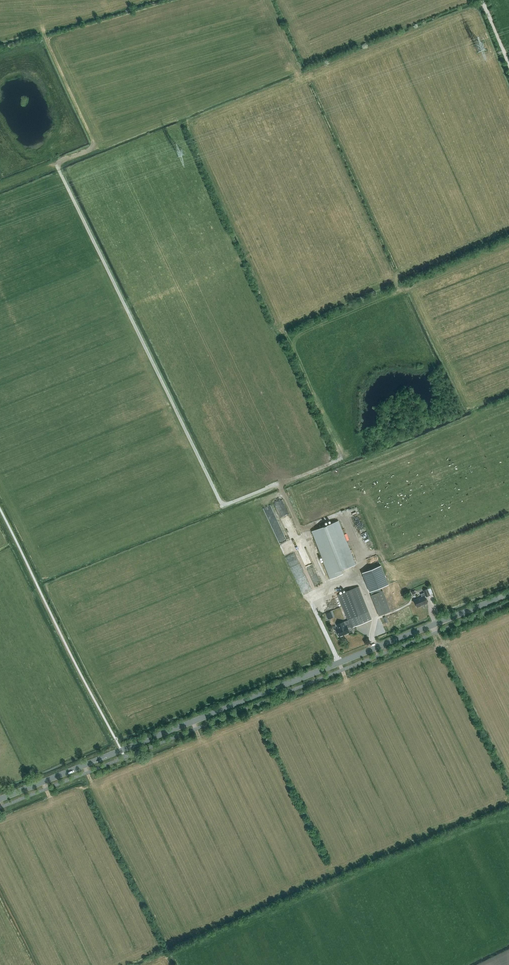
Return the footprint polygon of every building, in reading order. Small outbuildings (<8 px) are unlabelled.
[(312,531),(314,536),(324,562),(323,563),(330,579),(342,574),(341,570),(354,564),(337,521),(312,531)] [(362,573),(370,592),(388,584),(381,565),(362,573)] [(338,595),(348,620),(337,625),(338,629),(336,629),(339,636),(349,632),(348,628),(351,627),(351,628),(372,620),(358,586),(338,595)] [(420,594),(421,597),(414,600),(417,607),(427,603),(424,596),(425,596),(426,596),(429,595),(427,589),(423,590),(424,592),(420,594)] [(375,604),(379,615),(390,611),(386,600),(375,604)]
